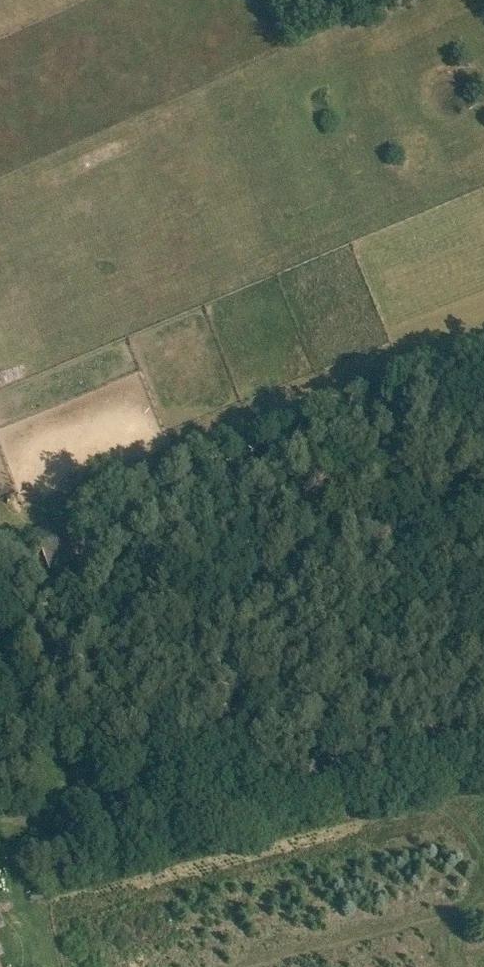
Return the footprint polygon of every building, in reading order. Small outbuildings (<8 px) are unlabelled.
[(70,518),(31,533),(32,535),(42,562),(81,548),(71,520),(70,518)]
